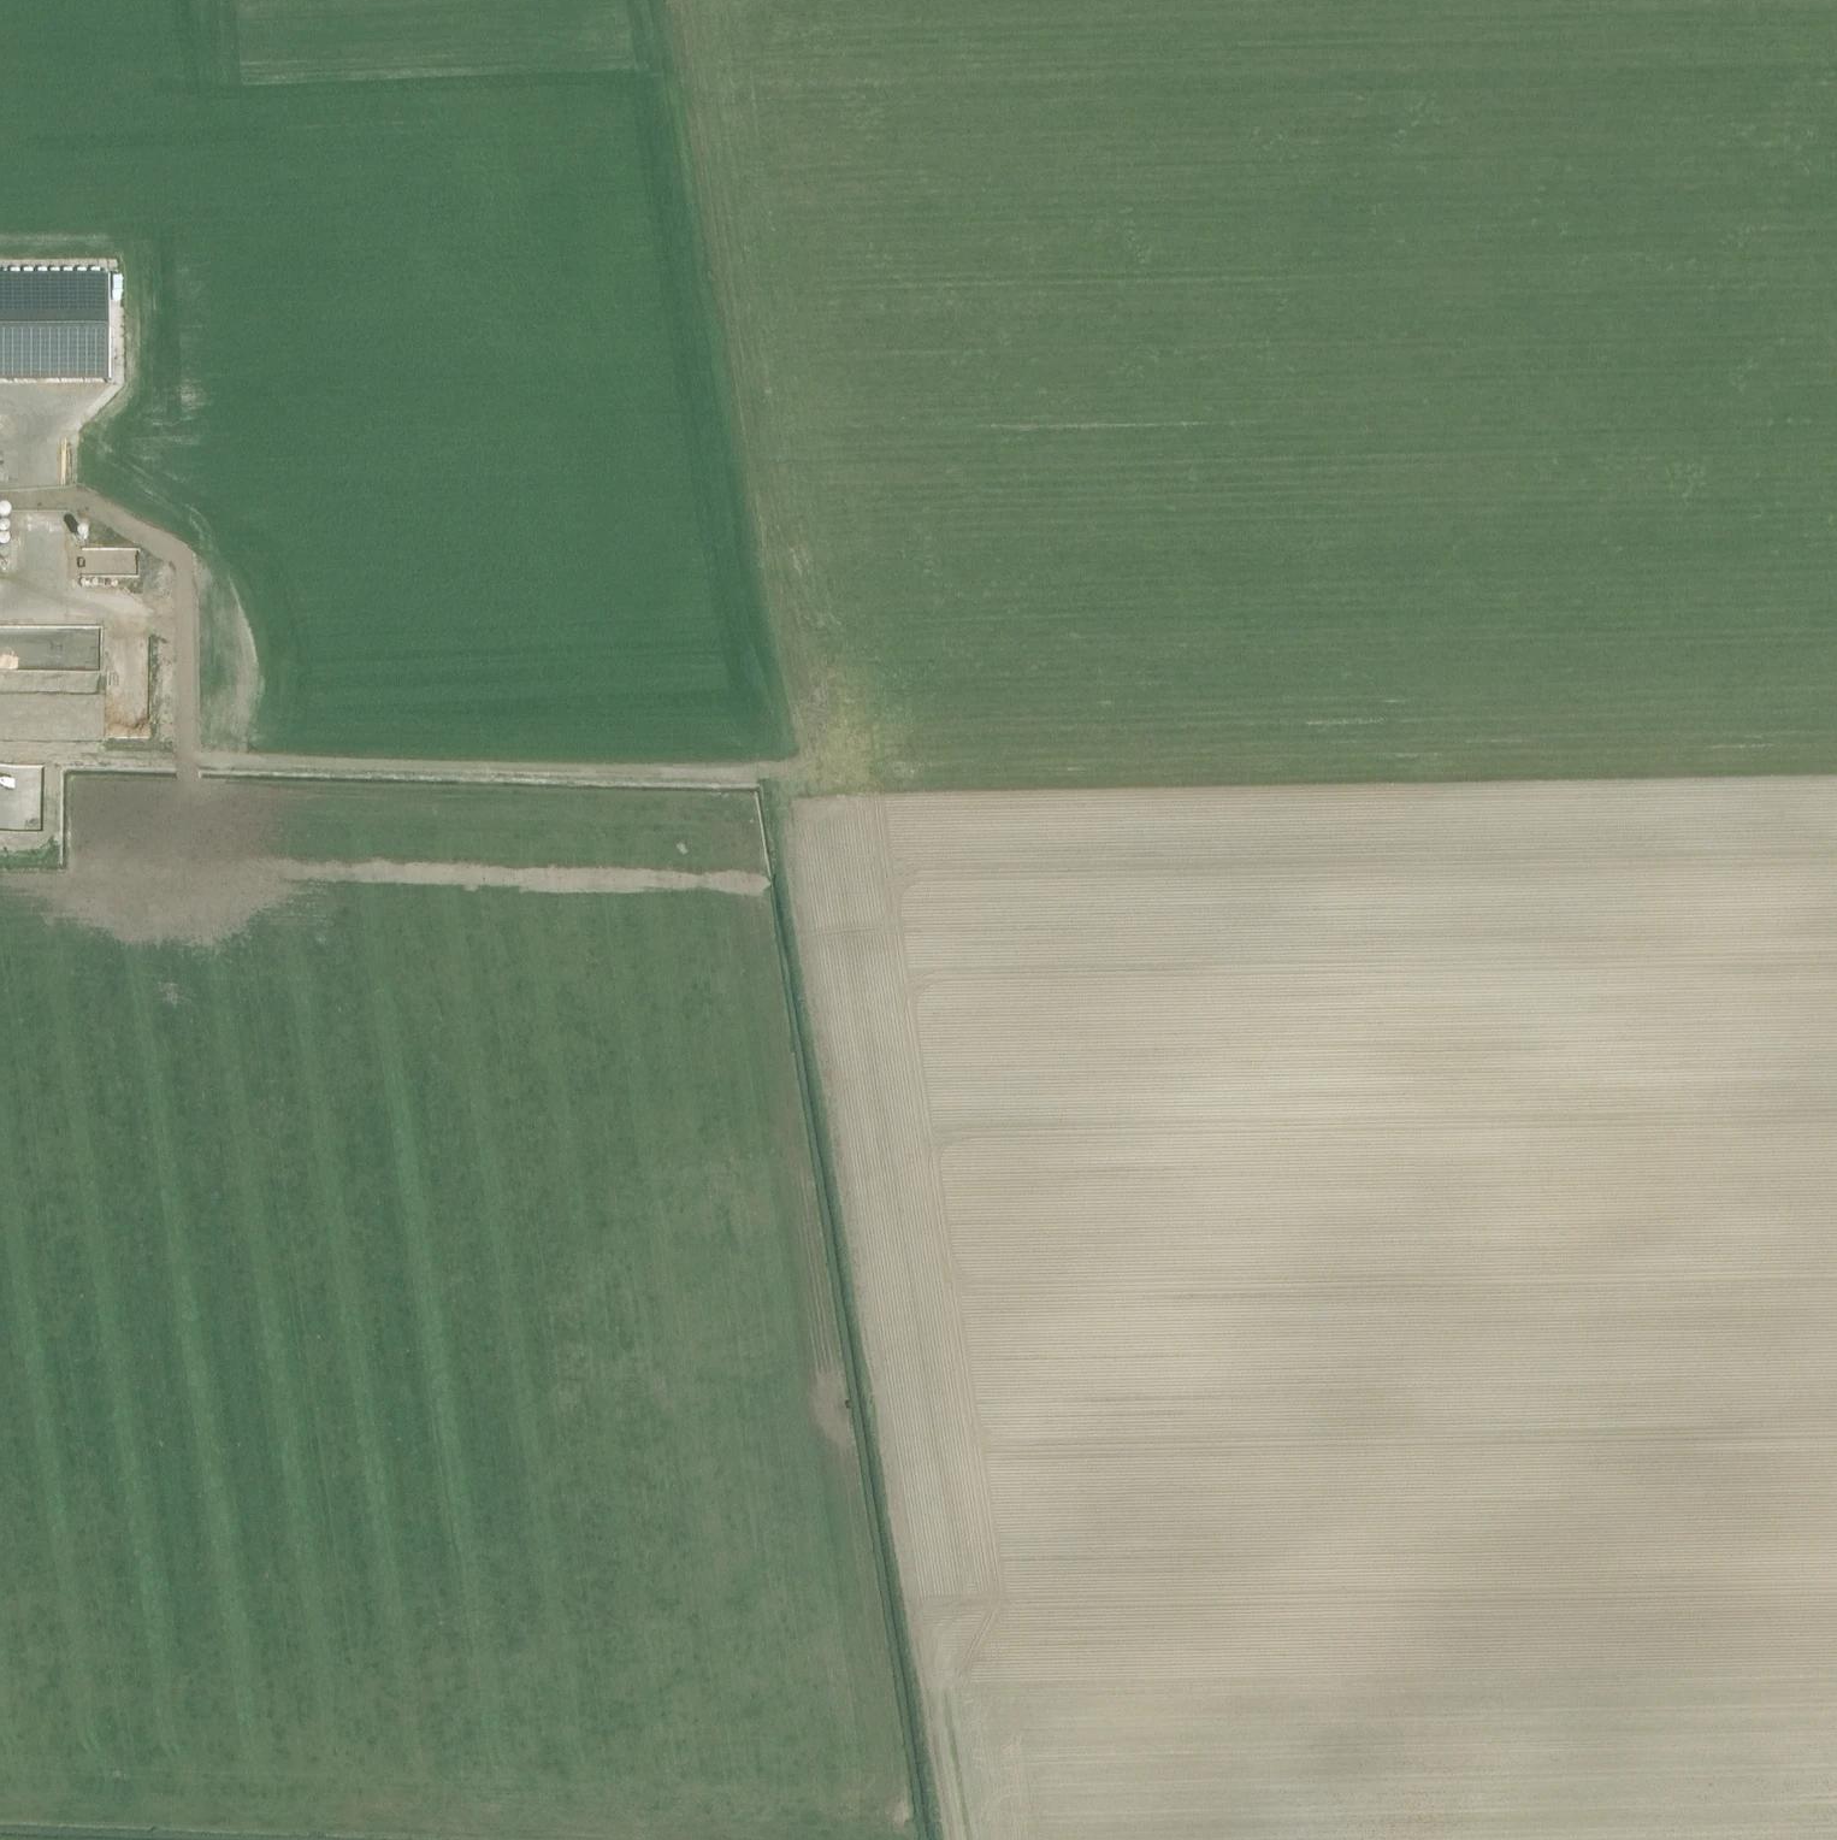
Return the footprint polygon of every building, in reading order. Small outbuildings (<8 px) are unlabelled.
[(0,295),(0,379),(113,378),(112,294),(0,295)] [(0,628),(0,669),(105,668),(104,626),(0,628)]
